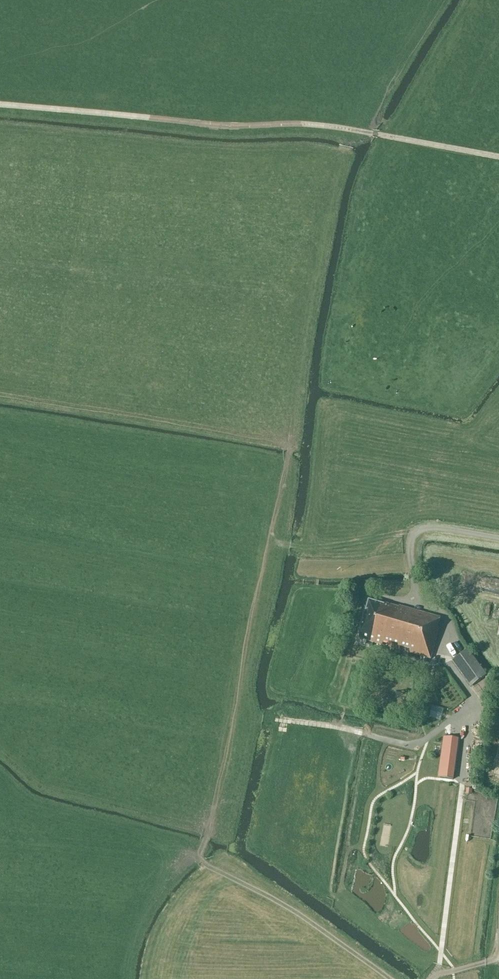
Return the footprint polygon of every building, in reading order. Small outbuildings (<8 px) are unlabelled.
[(393,646),(392,648),(400,650),(401,648),(410,651),(409,653),(418,656),(416,664),(427,667),(429,659),(430,659),(439,629),(438,629),(441,618),(394,604),(394,606),(385,603),(384,605),(369,600),(365,615),(365,614),(363,620),(359,635),(359,638),(383,645),(384,643),(393,646)] [(452,661),(471,687),(487,676),(468,650),(452,661)]
